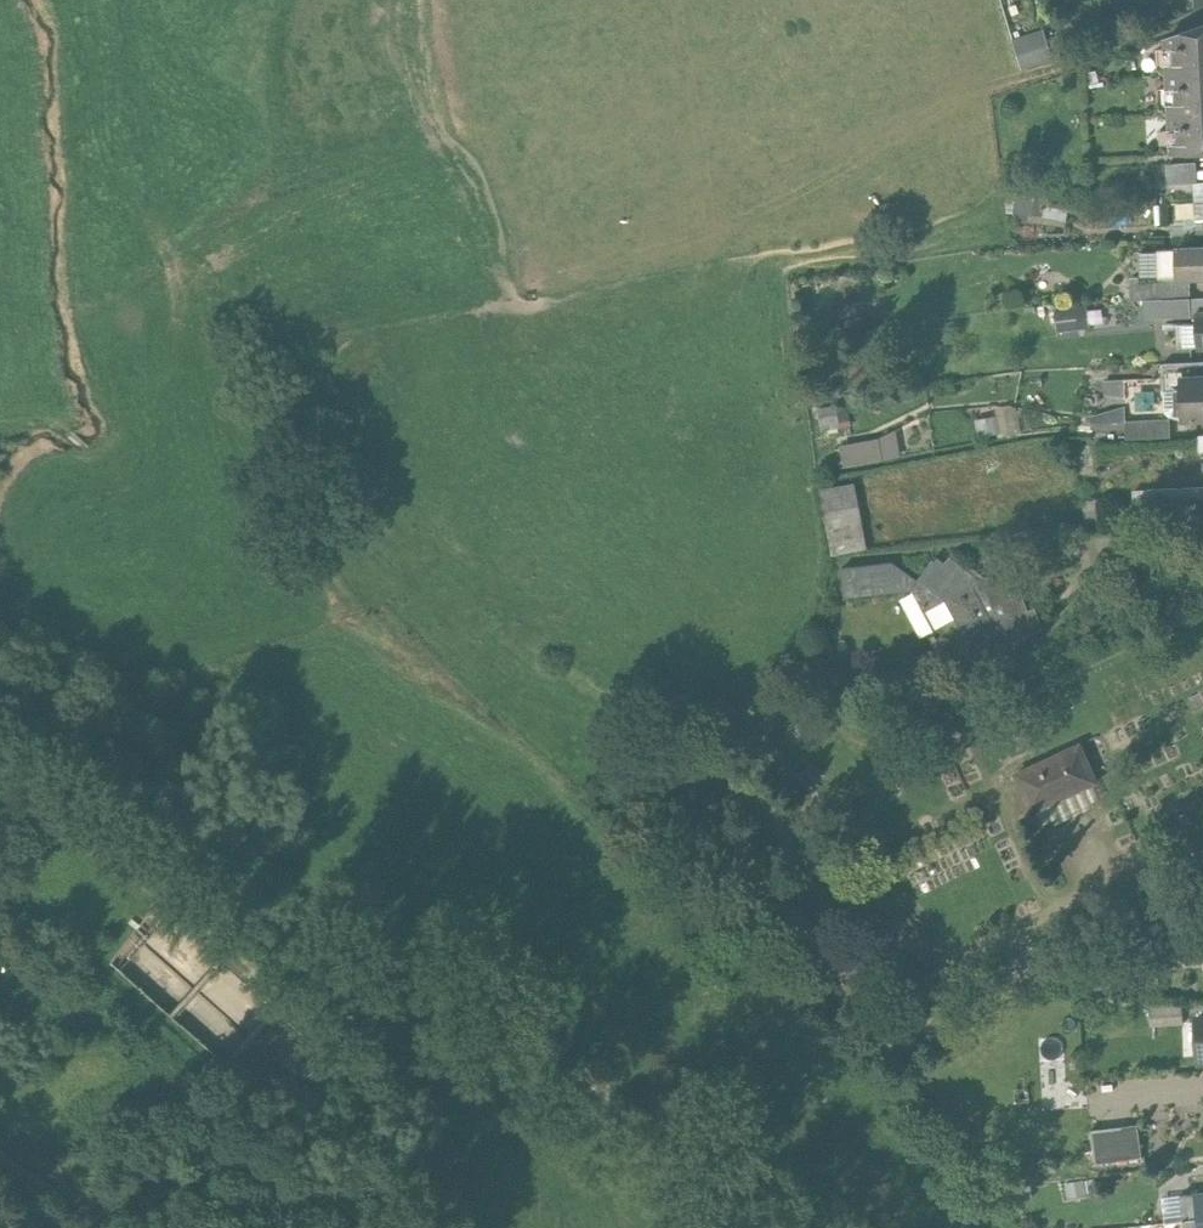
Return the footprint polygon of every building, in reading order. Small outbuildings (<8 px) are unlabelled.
[(1168,38),(1169,50),(1157,50),(1159,73),(1166,77),(1170,76),(1202,74),(1202,26),(1168,38)] [(1042,32),(1015,42),(1023,69),(1051,60),(1042,32)] [(1170,76),(1170,89),(1159,89),(1161,110),(1169,116),(1172,116),(1202,114),(1202,74),(1170,76)] [(1172,116),(1173,128),(1162,129),(1163,149),(1172,156),(1202,154),(1202,114),(1172,116)] [(1197,163),(1168,164),(1169,180),(1169,185),(1198,184),(1197,163)] [(1036,199),(1019,197),(1015,213),(1034,215),(1036,199)] [(1200,220),(1201,227),(1186,228),(1186,236),(1202,235),(1202,220),(1200,220)] [(1161,251),(1162,278),(1162,279),(1202,276),(1202,250),(1161,251)] [(1190,278),(1162,279),(1162,278),(1133,279),(1134,302),(1164,301),(1191,300),(1190,278)] [(1191,300),(1164,301),(1165,319),(1192,318),(1191,300)] [(1055,329),(1085,327),(1083,307),(1054,309),(1055,329)] [(1163,365),(1164,393),(1165,410),(1166,413),(1168,416),(1171,418),(1175,419),(1175,420),(1184,419),(1184,421),(1202,420),(1202,363),(1163,365)] [(1018,429),(1014,405),(994,408),(995,416),(975,419),(977,435),(1018,429)] [(1165,417),(1126,418),(1126,437),(1165,436),(1165,417)] [(895,432),(836,445),(841,467),(900,455),(895,432)] [(859,522),(850,482),(817,489),(826,529),(859,522)] [(1155,490),(1157,520),(1202,515),(1202,488),(1155,490)] [(1012,590),(1003,593),(997,579),(984,584),(954,562),(948,569),(940,563),(923,587),(897,568),(846,574),(850,603),(917,595),(928,616),(935,612),(935,613),(949,605),(954,615),(952,616),(958,626),(960,625),(967,638),(947,649),(960,673),(981,661),(1048,633),(1040,612),(1033,615),(1027,600),(1018,604),(1012,590)] [(1079,746),(1016,775),(1033,813),(1034,812),(1030,801),(1091,773),(1095,784),(1097,784),(1079,746)] [(1182,1005),(1150,1007),(1151,1026),(1183,1024),(1182,1005)] [(1138,1123),(1092,1130),(1097,1163),(1143,1155),(1138,1123)] [(1183,1198),(1183,1218),(1202,1216),(1202,1196),(1183,1198)] [(1183,1218),(1184,1227),(1202,1227),(1202,1216),(1183,1218)]
